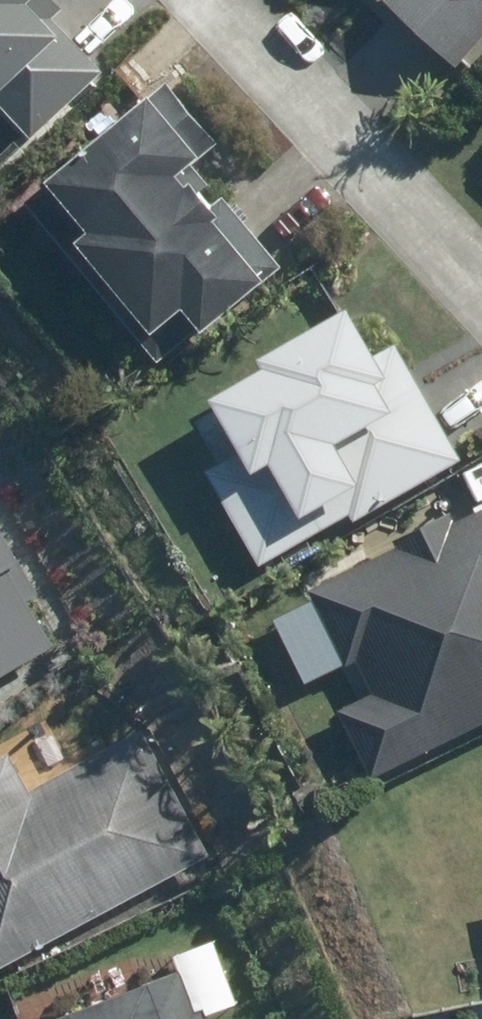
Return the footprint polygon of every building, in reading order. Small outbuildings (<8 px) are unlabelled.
[(34,133),(100,68),(55,22),(69,8),(61,0),(0,0),(0,98),(34,133)] [(376,4),(452,70),(481,36),(481,0),(379,0),(376,4)] [(219,142),(169,81),(25,200),(67,251),(165,368),(204,335),(284,269),(195,162),(219,142)] [(237,448),(199,469),(255,570),(457,459),(392,341),(372,352),(349,309),(256,360),(261,368),(209,397),(237,448)] [(360,787),(481,725),(481,508),(456,522),(451,511),(393,540),(399,551),(272,617),(308,686),(340,670),(360,708),(328,725),(360,787)] [(57,644),(31,600),(45,591),(0,516),(0,678),(57,644)] [(214,856),(145,726),(76,762),(51,716),(0,743),(0,968),(214,856)] [(219,938),(174,956),(180,971),(199,1018),(244,1001),(219,938)] [(199,1018),(180,971),(57,1018),(199,1018)]
